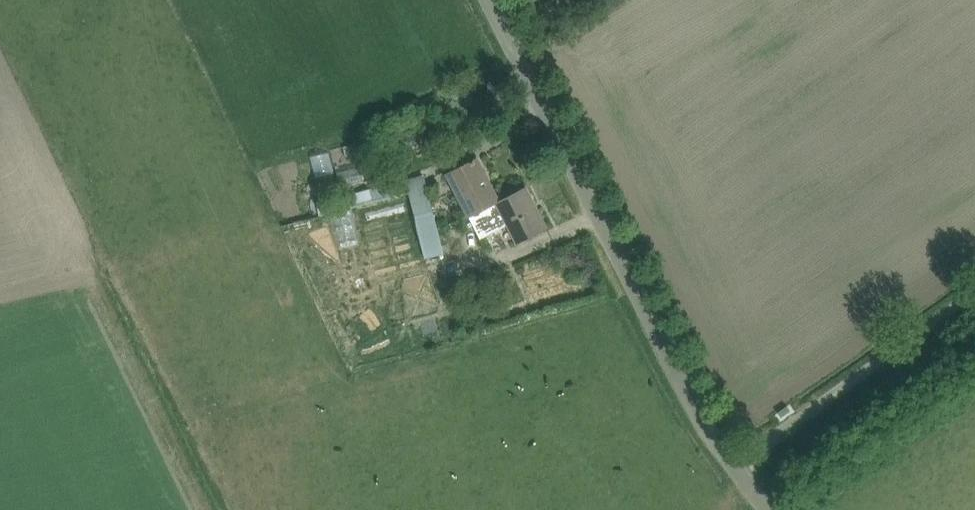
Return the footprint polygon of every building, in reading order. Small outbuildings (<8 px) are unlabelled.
[(353,166),(357,177),(380,169),(376,158),(353,166)] [(507,224),(516,242),(547,226),(546,225),(544,226),(531,201),(533,200),(527,187),(499,201),(477,158),(447,173),(480,238),(507,224)] [(424,175),(370,189),(373,201),(408,192),(425,258),(443,253),(431,205),(427,187),(424,175)] [(375,357),(463,340),(450,273),(362,290),(375,357)]
